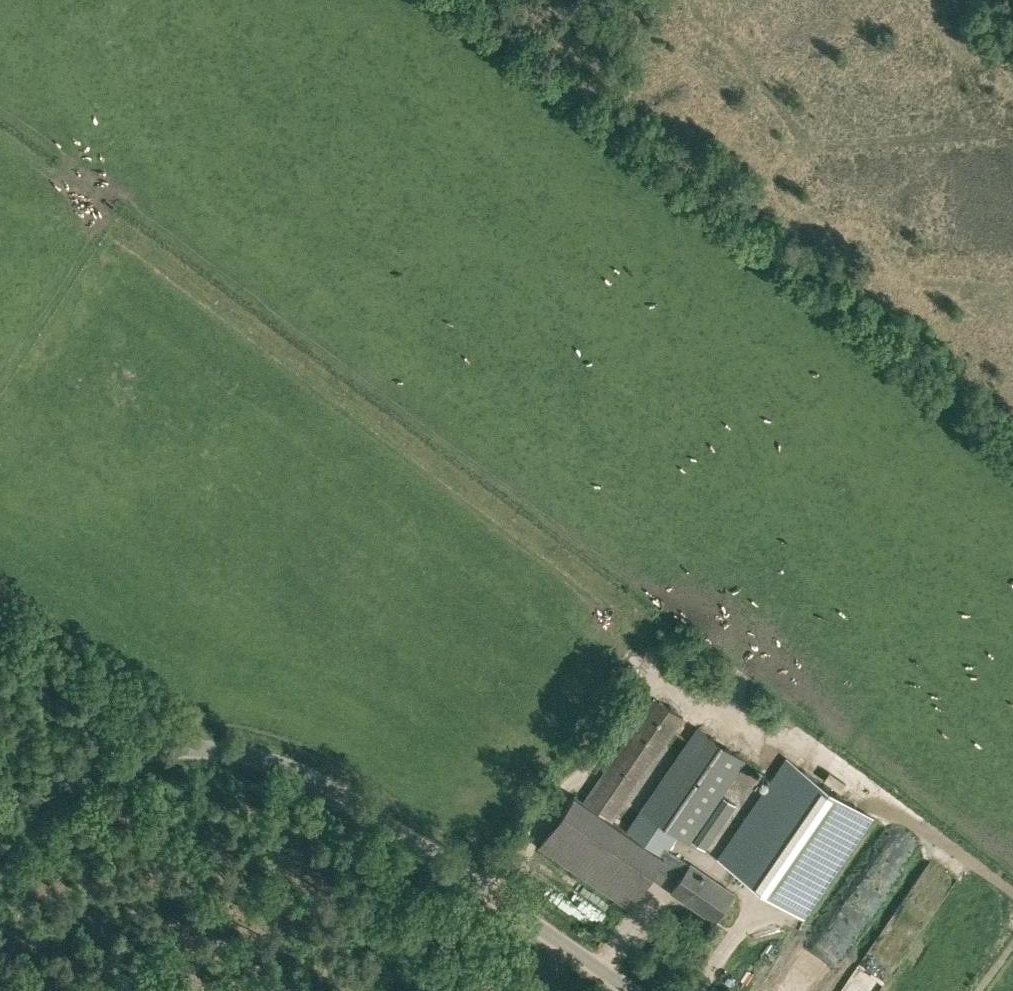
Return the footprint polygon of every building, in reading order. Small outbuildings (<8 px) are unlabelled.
[(683,717),(654,697),(584,800),(613,819),(683,717)] [(744,759),(697,726),(628,828),(665,852),(678,832),(688,840),(744,759)] [(786,757),(718,857),(804,916),(872,816),(786,757)] [(584,800),(574,794),(539,845),(628,906),(665,852),(628,828),(613,819),(584,800)] [(736,804),(723,795),(693,840),(706,849),(736,804)] [(689,863),(667,849),(650,875),(660,882),(667,872),(678,880),(672,888),(715,917),(734,890),(691,861),(689,863)] [(829,967),(813,958),(794,990),(816,990),(829,967)]
